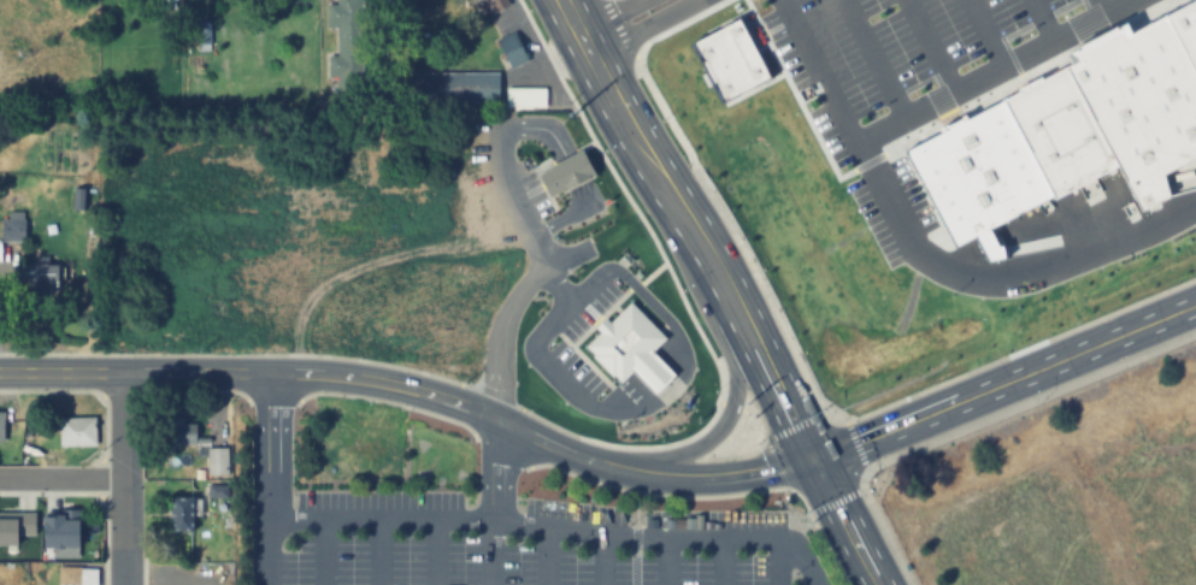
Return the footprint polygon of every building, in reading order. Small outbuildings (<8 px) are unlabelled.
[(489,14),(481,0),(506,0),(508,4),(489,14)] [(1115,165),(1139,207),(1163,194),(1162,173),(1195,155),(1195,0),(1192,0),(1132,32),(1127,25),(1061,61),(1115,165)] [(695,40),(740,17),(771,77),(725,100),(695,40)] [(207,28),(199,28),(199,49),(207,49),(207,28)] [(513,32),(526,58),(509,66),(497,40),(513,32)] [(1061,61),(997,94),(1050,199),(1115,165),(1061,61)] [(499,72),(499,102),(411,102),(411,72),(499,72)] [(546,108),(546,86),(506,86),(506,108),(546,108)] [(997,94),(900,144),(954,248),(1050,199),(997,94)] [(537,172),(549,194),(560,189),(561,191),(593,173),(579,148),(548,165),(548,167),(537,172)] [(2,240),(24,240),(24,212),(2,212),(2,240)] [(22,265),(57,265),(57,297),(22,297),(22,265)] [(585,347),(594,355),(591,356),(612,377),(613,374),(620,383),(630,372),(653,395),(673,373),(652,351),(666,337),(630,302),(609,323),(605,318),(595,327),(600,332),(585,347)] [(94,416),(94,445),(59,445),(60,415),(94,416)] [(195,424),(195,443),(155,443),(155,418),(184,418),(184,424),(195,424)] [(171,497),(190,497),(190,532),(171,532),(171,497)] [(41,516),(60,518),(60,510),(77,510),(77,548),(41,548),(41,516)] [(16,549),(0,549),(0,513),(35,513),(35,533),(16,533),(16,549)] [(83,567),(83,584),(59,584),(59,567),(83,567)]
